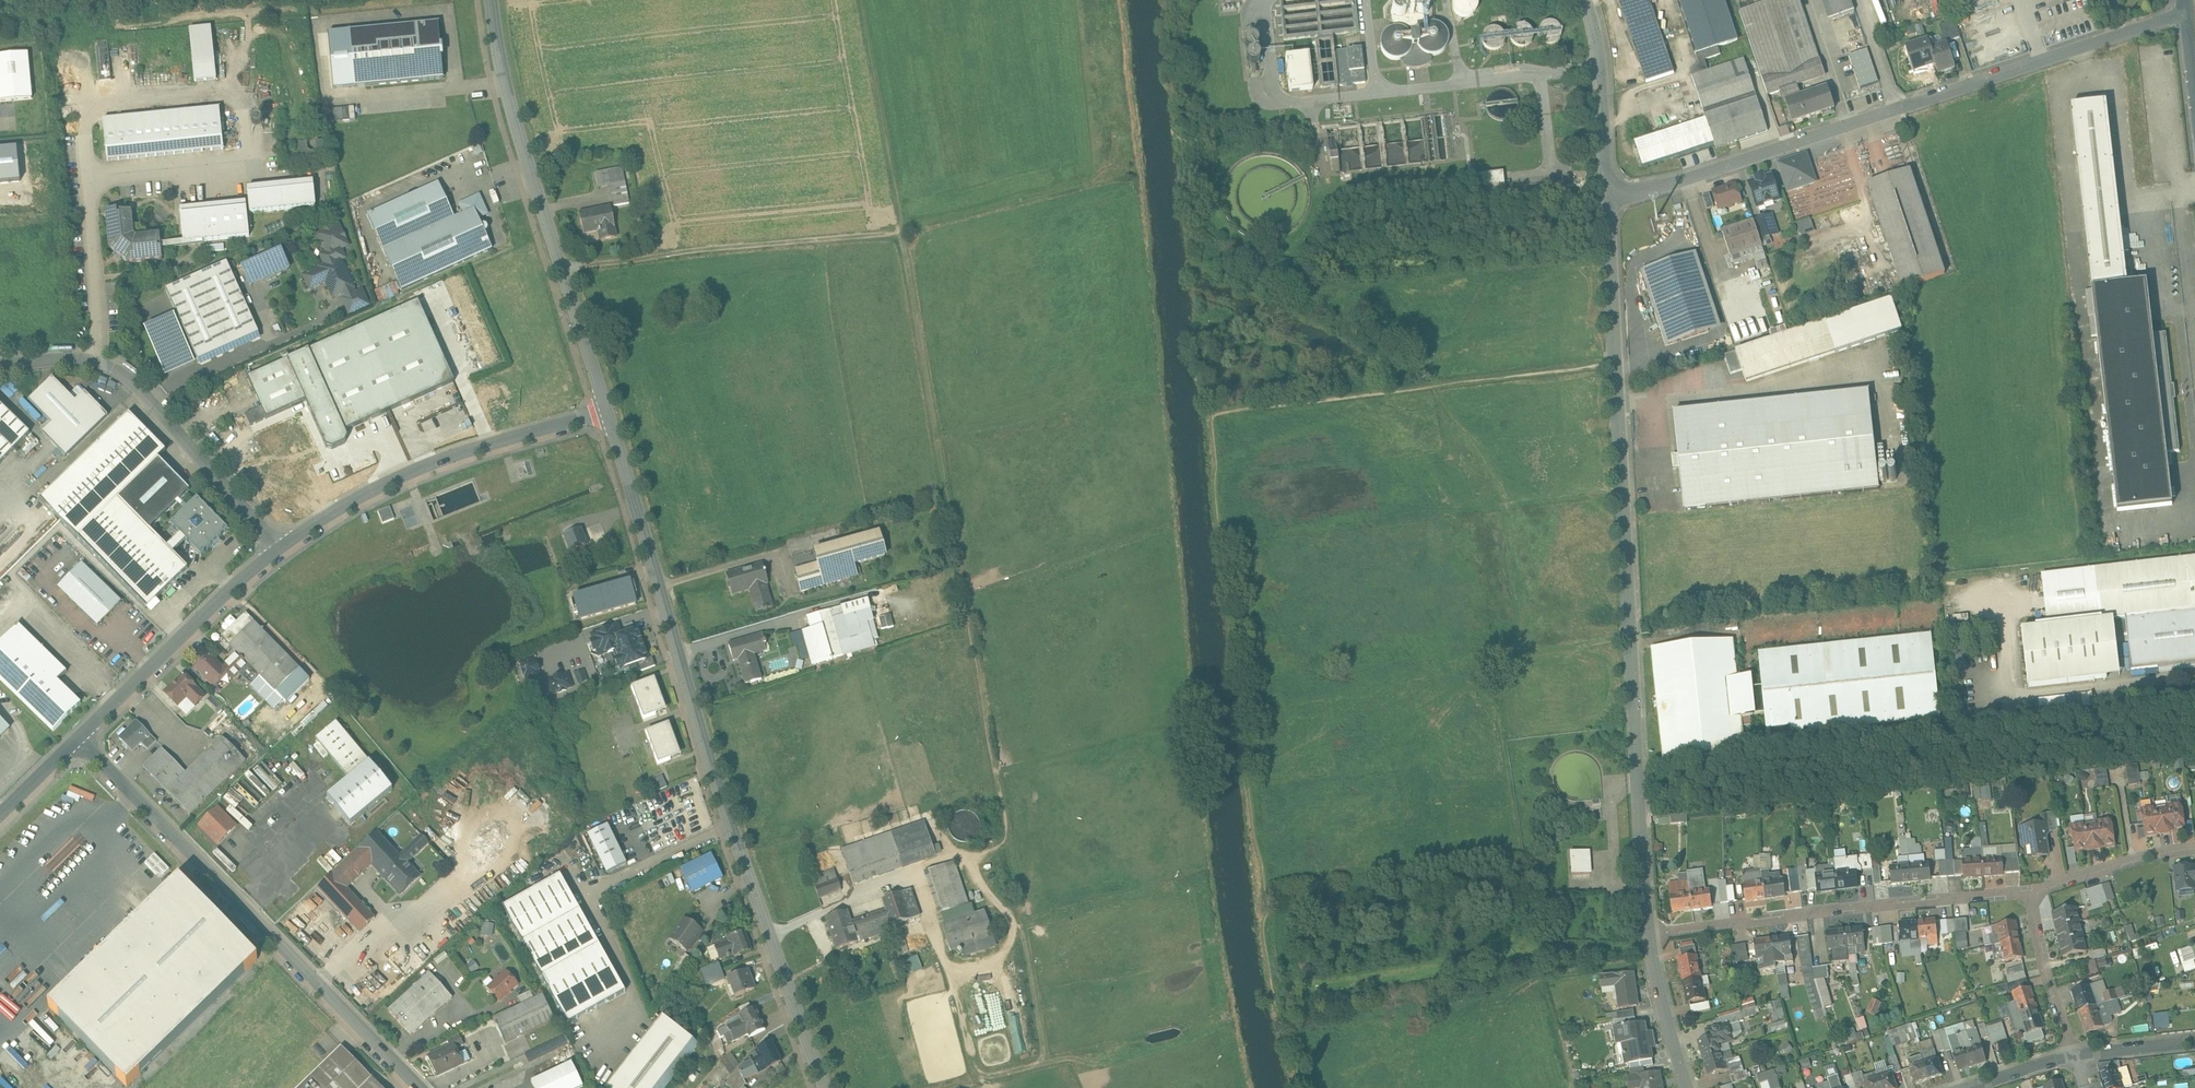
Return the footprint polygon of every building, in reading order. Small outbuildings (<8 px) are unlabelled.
[(1420,2),(1415,3),(1412,0),(1401,0),(1400,0),(1396,7),(1395,14),(1397,26),(1389,30),(1385,37),(1384,44),(1385,50),(1390,56),(1398,59),(1405,60),(1410,58),(1414,54),(1416,48),(1422,47),(1426,52),(1432,55),(1439,56),(1445,53),(1451,49),(1453,43),(1452,35),(1449,30),(1446,27),(1442,24),(1435,23),(1434,14),(1437,7),(1435,1),(1433,0),(1422,0),(1420,2)] [(1457,0),(1456,5),(1458,11),(1462,16),(1469,18),(1474,17),(1479,14),(1483,9),(1483,4),(1483,0),(1457,0)] [(1622,10),(1646,82),(1674,73),(1667,52),(1682,47),(1685,58),(1696,54),(1718,47),(1738,40),(1724,0),(1666,0),(1679,40),(1665,45),(1650,0),(1618,0),(1622,10)] [(1740,11),(1762,79),(1816,61),(1796,0),(1773,0),(1740,11)] [(1833,18),(1855,11),(1851,0),(1827,0),(1833,18)] [(1955,20),(1940,25),(1941,30),(1949,27),(1956,25),(1955,20)] [(438,23),(350,31),(355,86),(444,78),(438,23)] [(1960,37),(1956,25),(1949,27),(1954,39),(1960,37)] [(211,27),(189,29),(195,81),(216,79),(211,27)] [(1949,27),(1941,30),(1945,42),(1954,39),(1949,27)] [(1261,36),(1258,35),(1253,36),(1250,41),(1251,47),(1255,50),(1253,52),(1251,56),(1252,60),(1256,63),(1259,64),(1263,63),(1266,58),(1265,54),(1264,51),(1261,49),(1265,46),(1265,42),(1264,38),(1261,36)] [(1928,40),(1905,48),(1906,49),(1909,59),(1913,58),(1917,69),(1916,70),(1916,71),(1935,64),(1931,50),(1928,40)] [(1931,50),(1935,64),(1939,63),(1941,71),(1941,72),(1941,73),(1955,68),(1947,44),(1931,50)] [(1744,59),(1708,71),(1705,60),(1721,55),(1718,47),(1696,54),(1699,62),(1690,70),(1692,76),(1706,117),(1714,143),(1716,148),(1768,130),(1744,59)] [(1361,48),(1336,50),(1340,85),(1365,82),(1361,48)] [(1867,49),(1849,55),(1860,88),(1878,82),(1867,49)] [(0,56),(0,101),(32,99),(29,53),(0,56)] [(1309,53),(1286,56),(1290,91),(1313,88),(1309,53)] [(1816,61),(1762,79),(1767,94),(1781,90),(1797,84),(1825,75),(1820,60),(1816,61)] [(1797,84),(1781,90),(1785,102),(1786,102),(1786,101),(1801,96),(1797,84)] [(1801,96),(1786,101),(1786,102),(1791,115),(1794,114),(1796,120),(1793,121),(1793,122),(1835,108),(1828,87),(1801,96)] [(2147,282),(2127,285),(2106,102),(2071,106),(2092,289),(2118,511),(2173,505),(2167,453),(2153,335),(2147,282)] [(351,106),(344,107),(345,120),(352,119),(351,106)] [(219,108),(103,120),(107,161),(224,149),(219,108)] [(336,110),(327,111),(328,123),(337,122),(336,110)] [(1714,143),(1706,117),(1636,140),(1645,166),(1714,143)] [(310,141),(301,141),(302,153),(309,157),(317,160),(325,155),(326,150),(326,140),(319,142),(319,150),(315,152),(311,149),(310,141)] [(1341,149),(1333,150),(1335,168),(1343,167),(1341,149)] [(1801,156),(1779,164),(1788,191),(1815,182),(1808,160),(1801,156)] [(623,167),(596,172),(599,187),(611,185),(625,182),(623,167)] [(1910,170),(1868,184),(1902,288),(1945,274),(1910,170)] [(1503,172),(1476,176),(1479,203),(1506,200),(1503,172)] [(1780,200),(1772,175),(1764,177),(1764,175),(1756,178),(1756,180),(1749,182),(1757,207),(1765,205),(1766,207),(1774,204),(1774,202),(1780,200)] [(313,181),(247,187),(249,206),(246,206),(247,213),(316,206),(313,181)] [(438,182),(368,214),(384,249),(454,217),(438,182)] [(625,182),(611,185),(615,206),(630,203),(625,182)] [(1732,183),(1727,185),(1726,188),(1713,192),(1719,208),(1726,206),(1729,207),(1732,206),(1733,204),(1741,201),(1736,185),(1735,185),(1732,183)] [(1714,207),(1710,193),(1703,196),(1707,209),(1714,207)] [(246,202),(180,209),(184,242),(249,236),(247,213),(246,206),(246,202)] [(611,207),(581,213),(585,234),(599,231),(601,240),(617,237),(611,207)] [(454,217),(384,249),(402,289),(492,249),(484,232),(487,230),(487,228),(486,226),(484,225),(482,226),(474,208),(454,217)] [(131,211),(120,212),(120,215),(118,216),(117,210),(106,211),(110,248),(128,263),(162,259),(161,248),(158,248),(158,246),(161,246),(160,234),(136,237),(134,235),(131,211)] [(1777,233),(1771,215),(1764,217),(1770,236),(1777,233)] [(1764,217),(1755,220),(1761,239),(1770,236),(1764,217)] [(1798,223),(1802,235),(1816,231),(1812,219),(1798,223)] [(1753,221),(1722,231),(1731,257),(1762,246),(1753,221)] [(353,287),(341,259),(344,257),(340,248),(347,245),(344,238),(345,237),(343,232),(342,233),(339,226),(331,229),(331,228),(326,230),(326,231),(319,234),(323,241),(322,242),(324,247),(325,246),(327,252),(322,255),(326,264),(320,267),(321,268),(305,275),(310,288),(326,280),(333,296),(343,292),(345,298),(355,294),(352,288),(353,287)] [(1762,246),(1731,257),(1734,265),(1754,258),(1756,264),(1767,261),(1762,246)] [(242,267),(251,285),(289,267),(281,249),(242,267)] [(1684,257),(1642,271),(1666,345),(1709,331),(1708,329),(1711,328),(1706,314),(1703,315),(1684,258),(1684,257)] [(1767,261),(1756,264),(1758,270),(1769,266),(1767,261)] [(227,262),(166,289),(198,360),(259,333),(227,262)] [(375,289),(380,301),(394,294),(389,283),(375,289)] [(345,298),(344,299),(350,312),(368,304),(362,291),(355,294),(345,298)] [(1892,299),(1826,321),(1836,352),(1902,330),(1892,299)] [(418,301),(288,359),(286,356),(278,360),(280,363),(248,377),(261,407),(246,413),(251,425),(306,400),(328,390),(345,431),(455,381),(418,301)] [(193,362),(174,317),(146,329),(165,374),(193,362)] [(1796,324),(1770,333),(1772,339),(1736,351),(1742,369),(1746,382),(1836,352),(1826,321),(1798,330),(1796,324)] [(2180,451),(2166,333),(2153,335),(2167,453),(2180,451)] [(1736,351),(1725,355),(1731,373),(1742,369),(1736,351)] [(75,401),(52,378),(29,401),(52,424),(42,433),(66,457),(108,416),(85,392),(75,401)] [(345,431),(328,390),(306,400),(327,446),(340,451),(342,450),(347,436),(345,431)] [(1869,390),(1698,409),(1708,507),(1879,489),(1869,390)] [(0,404),(0,464),(30,433),(0,404)] [(1698,409),(1674,411),(1685,510),(1708,507),(1698,409)] [(129,413),(40,500),(77,537),(78,537),(119,497),(158,459),(158,458),(166,451),(129,413)] [(158,459),(119,497),(150,529),(190,490),(158,458),(158,459)] [(150,529),(119,497),(78,537),(147,608),(188,568),(150,529)] [(228,529),(197,498),(170,524),(201,556),(228,529)] [(390,506),(378,511),(380,517),(392,512),(390,506)] [(392,512),(380,517),(383,523),(394,518),(392,512)] [(581,528),(563,535),(570,552),(588,544),(581,528)] [(818,565),(796,571),(802,592),(856,576),(853,565),(885,556),(879,533),(814,551),(818,565)] [(2094,568),(2100,620),(2101,620),(2125,617),(2132,670),(2194,663),(2194,556),(2094,568)] [(122,602),(82,563),(58,588),(98,627),(122,602)] [(765,572),(762,563),(761,564),(761,565),(727,575),(727,574),(726,574),(732,595),(733,594),(733,593),(753,587),(756,596),(755,596),(759,610),(755,611),(756,612),(762,611),(767,610),(767,609),(773,607),(773,606),(772,606),(766,584),(767,584),(767,585),(768,585),(765,575),(766,574),(765,572)] [(630,581),(573,597),(580,619),(636,603),(630,581)] [(841,607),(830,610),(833,620),(844,617),(844,616),(841,607)] [(844,617),(833,620),(836,630),(867,621),(867,622),(873,620),(870,609),(844,616),(844,617)] [(830,610),(821,612),(821,613),(820,613),(823,625),(833,620),(830,610)] [(821,612),(807,616),(810,628),(823,625),(820,613),(821,613),(821,612)] [(300,669),(248,616),(244,616),(224,635),(224,639),(230,645),(238,654),(248,664),(276,692),(300,669)] [(1737,616),(1724,617),(1726,629),(1738,628),(1737,616)] [(871,633),(839,643),(836,630),(833,620),(823,625),(830,650),(840,648),(842,655),(874,645),(872,638),(871,633)] [(873,620),(867,622),(871,633),(872,638),(878,636),(873,620)] [(2100,620),(2022,629),(2029,686),(2108,677),(2101,620),(2100,620)] [(867,621),(836,630),(839,643),(871,633),(867,622),(867,621)] [(67,672),(19,625),(10,635),(58,681),(67,672)] [(810,628),(803,630),(803,631),(804,631),(813,663),(812,663),(812,664),(830,659),(831,659),(833,659),(833,658),(842,655),(840,648),(830,650),(823,625),(810,628)] [(599,656),(615,651),(612,640),(621,637),(617,627),(592,635),(599,656)] [(621,637),(612,640),(615,651),(621,668),(647,659),(642,646),(640,647),(635,632),(621,637)] [(802,632),(790,635),(792,646),(805,643),(802,632)] [(1932,633),(1790,648),(1790,649),(1759,652),(1762,687),(1765,714),(1768,738),(1821,732),(1941,719),(1932,633)] [(10,635),(0,645),(0,679),(54,732),(81,704),(58,681),(10,635)] [(762,635),(729,645),(733,660),(739,658),(745,676),(743,676),(745,684),(761,680),(752,650),(764,647),(763,645),(765,645),(762,635)] [(878,636),(872,638),(874,645),(874,646),(884,644),(881,635),(878,636)] [(1733,639),(1651,648),(1664,760),(1745,751),(1742,717),(1737,677),(1733,639)] [(238,654),(230,662),(230,661),(223,668),(228,674),(233,679),(248,664),(238,654)] [(223,668),(210,655),(196,669),(214,687),(216,686),(218,686),(221,683),(221,681),(228,674),(223,668)] [(533,657),(521,661),(521,664),(523,668),(521,668),(522,669),(524,675),(525,675),(527,680),(540,676),(538,670),(539,669),(537,663),(536,663),(533,657)] [(584,668),(574,671),(578,683),(588,680),(584,668)] [(572,686),(567,673),(561,675),(561,674),(554,676),(555,677),(548,680),(553,693),(559,691),(560,692),(566,689),(566,688),(572,686)] [(183,674),(165,692),(178,706),(187,696),(196,705),(205,696),(183,674)] [(1762,687),(1743,689),(1742,677),(1737,677),(1742,717),(1765,714),(1762,687)] [(644,681),(632,686),(638,702),(661,694),(656,680),(645,684),(644,681)] [(661,694),(638,702),(644,718),(656,713),(655,711),(665,707),(661,694)] [(10,729),(0,719),(0,738),(10,729)] [(137,721),(119,738),(123,743),(123,747),(128,747),(132,752),(141,744),(148,751),(157,742),(137,721)] [(370,762),(336,722),(316,738),(350,779),(370,762)] [(670,725),(660,729),(659,726),(646,731),(652,747),(675,739),(670,725)] [(246,762),(222,738),(207,753),(230,777),(246,762)] [(675,739),(652,747),(658,763),(671,758),(670,756),(680,752),(675,739)] [(186,773),(163,750),(144,768),(190,816),(230,777),(207,753),(186,773)] [(291,765),(300,778),(305,775),(295,762),(291,765)] [(350,779),(328,797),(350,824),(392,789),(370,762),(350,779)] [(2138,763),(2126,765),(2127,772),(2139,770),(2138,763)] [(2106,767),(2094,769),(2095,776),(2107,774),(2106,767)] [(2139,770),(2127,772),(2128,778),(2140,777),(2139,770)] [(2107,774),(2095,776),(2096,782),(2108,780),(2107,774)] [(667,786),(662,775),(656,778),(661,789),(667,786)] [(2140,777),(2128,778),(2129,785),(2141,783),(2140,777)] [(661,789),(656,778),(650,781),(656,792),(661,789)] [(2109,787),(2108,780),(2096,782),(2098,789),(2109,787)] [(1974,786),(1975,801),(1992,800),(1991,785),(1974,786)] [(2181,804),(2168,806),(2172,832),(2185,830),(2183,814),(2185,811),(2184,807),(2182,805),(2181,804)] [(2168,806),(2155,808),(2159,834),(2172,832),(2168,806)] [(2155,808),(2141,810),(2142,811),(2140,814),(2140,818),(2143,820),(2145,836),(2159,834),(2155,808)] [(218,809),(200,826),(218,844),(235,826),(218,809)] [(966,811),(963,811),(960,811),(958,812),(956,813),(954,814),(953,815),(952,816),(951,817),(950,819),(948,822),(948,824),(948,825),(947,827),(948,829),(948,831),(948,832),(949,834),(950,835),(951,837),(953,839),(955,840),(957,841),(959,842),(961,842),(963,842),(966,842),(969,841),(970,841),(972,840),(974,838),(975,837),(977,835),(978,833),(978,831),(979,830),(979,827),(979,824),(978,822),(977,820),(976,818),(975,816),(974,815),(972,814),(971,813),(970,813),(968,812),(966,811)] [(2055,812),(2049,813),(2051,830),(2058,829),(2055,812)] [(2049,813),(2042,814),(2043,823),(2044,831),(2045,831),(2051,830),(2049,813)] [(1688,814),(1670,815),(1671,824),(1688,823),(1688,814)] [(2111,820),(2098,822),(2102,848),(2115,846),(2113,830),(2115,827),(2114,823),(2111,821),(2111,820)] [(924,821),(891,832),(903,868),(936,857),(935,855),(932,846),(924,821)] [(2098,822),(2085,824),(2089,850),(2102,848),(2098,822)] [(2043,823),(2020,827),(2023,847),(2024,847),(2024,845),(2031,844),(2033,845),(2034,855),(2033,855),(2033,856),(2049,853),(2045,831),(2044,831),(2043,823)] [(627,863),(607,824),(588,834),(607,873),(627,863)] [(2085,824),(2071,826),(2071,827),(2070,830),(2070,834),(2073,836),(2075,852),(2089,850),(2085,824)] [(399,855),(377,832),(359,849),(373,864),(385,877),(404,860),(399,855)] [(891,832),(841,849),(853,885),(903,868),(891,832)] [(1914,847),(1913,839),(1911,839),(1910,834),(1906,835),(1906,836),(1908,844),(1908,854),(1921,853),(1920,846),(1914,847)] [(422,835),(399,855),(404,860),(407,863),(429,843),(422,835)] [(1906,836),(1900,837),(1900,840),(1900,841),(1902,855),(1908,854),(1908,844),(1906,836)] [(354,840),(334,857),(338,861),(358,844),(354,840)] [(932,846),(935,855),(941,852),(939,844),(932,846)] [(359,849),(333,874),(347,889),(373,864),(359,849)] [(1588,852),(1570,853),(1571,875),(1590,874),(1588,852)] [(711,853),(681,868),(693,893),(723,878),(711,853)] [(2017,853),(2001,854),(2002,858),(2004,873),(2020,872),(2017,853)] [(1871,856),(1857,857),(1858,870),(1873,869),(1872,866),(1871,856)] [(2002,858),(1983,859),(1984,876),(2004,875),(2004,873),(2002,858)] [(1983,859),(1963,861),(1964,878),(1984,876),(1983,859)] [(404,860),(385,877),(401,893),(419,876),(407,863),(404,860)] [(1768,860),(1761,861),(1762,871),(1769,870),(1768,860)] [(1953,860),(1946,861),(1947,876),(1947,877),(1955,876),(1953,860)] [(969,904),(954,861),(945,864),(959,908),(969,904)] [(1946,861),(1939,861),(1940,877),(1947,876),(1946,861)] [(1929,863),(1909,865),(1911,882),(1931,880),(1929,863)] [(959,908),(945,864),(923,871),(938,915),(940,914),(959,908)] [(1880,865),(1872,866),(1873,869),(1874,884),(1881,883),(1880,865)] [(1909,865),(1890,867),(1891,884),(1911,882),(1909,865)] [(1815,867),(1816,874),(1830,873),(1829,866),(1815,867)] [(2175,868),(2178,890),(2194,888),(2193,880),(2194,880),(2194,867),(2192,868),(2191,866),(2175,868)] [(1700,867),(1687,872),(1687,873),(1689,882),(1689,885),(1693,909),(1712,906),(1710,889),(1703,890),(1700,867)] [(1797,869),(1798,876),(1807,874),(1806,867),(1797,869)] [(1791,893),(1801,891),(1798,876),(1797,869),(1788,870),(1791,893)] [(834,870),(812,877),(815,885),(837,878),(834,870)] [(1769,870),(1762,871),(1763,882),(1765,899),(1785,896),(1783,879),(1780,879),(1779,874),(1769,875),(1769,870)] [(1856,870),(1836,872),(1838,889),(1858,887),(1856,870)] [(1830,873),(1816,874),(1818,891),(1838,889),(1836,872),(1830,873)] [(347,889),(333,874),(318,888),(348,920),(363,905),(347,889)] [(570,892),(560,874),(502,906),(568,1024),(625,992),(610,965),(570,892)] [(1798,876),(1801,891),(1809,890),(1807,874),(1798,876)] [(837,878),(815,885),(819,898),(841,890),(837,878)] [(179,880),(49,1007),(127,1087),(258,960),(179,880)] [(1726,880),(1719,881),(1721,903),(1728,902),(1726,887),(1727,886),(1726,880)] [(1763,882),(1743,884),(1746,901),(1765,899),(1763,882)] [(2115,898),(2110,883),(2109,883),(2109,884),(2103,886),(2102,885),(2107,901),(2115,898)] [(1689,885),(1669,888),(1673,912),(1693,909),(1689,885)] [(1727,886),(1726,887),(1728,902),(1735,901),(1733,885),(1727,886)] [(2107,901),(2102,885),(2102,886),(2096,888),(2095,887),(2095,888),(2100,903),(2107,901)] [(2095,888),(2087,890),(2092,906),(2100,903),(2095,888)] [(911,890),(882,899),(886,910),(851,922),(854,931),(868,926),(872,937),(893,930),(892,926),(920,917),(911,890)] [(943,923),(974,913),(971,904),(969,904),(959,908),(940,914),(943,923)] [(375,918),(363,905),(348,920),(360,933),(375,918)] [(2075,908),(2053,913),(2056,927),(2056,928),(2079,923),(2079,922),(2075,923),(2074,916),(2077,915),(2075,908)] [(851,922),(847,910),(825,918),(836,949),(857,942),(872,937),(868,926),(854,931),(851,922)] [(943,923),(942,924),(951,951),(961,947),(993,937),(984,910),(974,913),(943,923)] [(702,930),(685,918),(670,939),(687,952),(702,930)] [(1967,918),(1954,919),(1954,920),(1955,933),(1965,932),(1968,932),(1967,918)] [(494,924),(487,923),(487,920),(484,920),(484,923),(483,923),(481,933),(492,935),(494,924)] [(1935,920),(1918,921),(1919,939),(1928,938),(1929,944),(1938,943),(1935,920)] [(1954,920),(1947,921),(1948,934),(1955,933),(1954,920)] [(1918,921),(1900,923),(1902,947),(1911,946),(1911,940),(1919,939),(1918,921)] [(2016,922),(1992,926),(1994,935),(1990,935),(1992,945),(2019,939),(2016,922)] [(2079,923),(2056,928),(2060,944),(2079,939),(2077,930),(2080,930),(2079,923)] [(1891,926),(1881,927),(1883,943),(1892,942),(1891,926)] [(2130,926),(2125,927),(2129,942),(2135,940),(2130,926)] [(1863,927),(1845,929),(1847,947),(1856,946),(1857,952),(1865,951),(1863,927)] [(1881,927),(1872,928),(1874,945),(1883,943),(1881,927)] [(1845,929),(1827,931),(1829,950),(1831,950),(1833,962),(1848,961),(1847,947),(1845,929)] [(744,931),(728,937),(729,941),(715,946),(720,958),(728,955),(728,956),(730,956),(730,955),(734,953),(735,956),(751,950),(744,931)] [(1965,932),(1955,933),(1957,948),(1966,947),(1965,932)] [(1809,935),(1797,937),(1800,956),(1811,954),(1809,935)] [(1789,936),(1772,938),(1774,956),(1783,955),(1784,961),(1793,960),(1789,936)] [(997,946),(993,937),(961,947),(965,957),(997,946)] [(1772,938),(1754,940),(1757,959),(1758,959),(1760,971),(1776,969),(1774,956),(1772,938)] [(2079,939),(2060,944),(2063,958),(2082,953),(2080,946),(2084,945),(2082,938),(2079,939)] [(2019,939),(1992,945),(1996,964),(2023,958),(2019,939)] [(1746,944),(1732,946),(1735,962),(1748,960),(1746,944)] [(1695,945),(1680,948),(1682,959),(1697,956),(1695,945)] [(2105,949),(2091,953),(2092,959),(2106,956),(2105,949)] [(691,957),(686,954),(678,964),(683,968),(691,957)] [(1811,954),(1800,956),(1805,983),(1813,1011),(1823,1008),(1815,983),(1815,979),(1813,967),(1811,954)] [(1776,969),(1781,999),(1786,1014),(1794,1013),(1784,961),(1783,955),(1774,956),(1776,969)] [(917,956),(903,961),(908,975),(922,970),(917,956)] [(1682,959),(1679,960),(1683,981),(1701,977),(1697,956),(1682,959)] [(2089,961),(2090,973),(2098,972),(2097,960),(2089,961)] [(719,962),(703,968),(706,977),(721,971),(719,962)] [(683,968),(678,964),(674,970),(681,975),(685,969),(683,968)] [(1827,965),(1813,967),(1815,979),(1821,978),(1829,977),(1827,965)] [(2007,971),(2009,976),(2025,971),(2023,966),(2007,971)] [(745,970),(728,977),(731,985),(733,984),(737,995),(743,993),(743,994),(746,993),(745,992),(755,988),(751,977),(748,978),(745,970)] [(721,971),(706,977),(709,985),(724,979),(721,971)] [(2009,976),(2010,982),(2027,979),(2025,971),(2009,976)] [(500,978),(498,978),(495,980),(495,983),(488,988),(499,1000),(517,984),(515,982),(516,981),(516,978),(513,974),(509,973),(509,974),(507,972),(500,978)] [(429,973),(388,1010),(411,1035),(452,998),(429,973)] [(1633,974),(1601,978),(1602,988),(1617,986),(1620,1009),(1638,1006),(1637,996),(1632,996),(1631,987),(1635,986),(1633,974)] [(1701,977),(1683,981),(1688,1002),(1705,998),(1701,977)] [(1821,978),(1815,979),(1823,1009),(1832,1006),(1825,984),(1823,985),(1821,978)] [(2027,979),(2010,982),(2011,986),(2013,991),(2029,986),(2027,979)] [(2106,1003),(2103,994),(2099,983),(2089,986),(2096,1006),(2106,1003)] [(2089,986),(2072,991),(2079,1012),(2096,1006),(2089,986)] [(2030,988),(2013,994),(2020,1014),(2037,1008),(2030,988)] [(2114,990),(2103,994),(2106,1003),(2112,1001),(2117,1000),(2117,999),(2114,990)] [(530,991),(517,997),(521,1005),(534,999),(530,991)] [(521,1005),(494,1018),(505,1043),(555,1020),(543,995),(521,1005)] [(1873,997),(1867,1010),(1877,1014),(1882,1001),(1873,997)] [(2117,1000),(2112,1001),(2115,1010),(2120,1009),(2117,999),(2117,1000)] [(2112,1001),(2106,1003),(2110,1016),(2116,1014),(2115,1010),(2112,1001)] [(1710,1002),(1690,1006),(1692,1014),(1711,1010),(1710,1002)] [(2079,1012),(2086,1033),(2104,1027),(2101,1018),(2110,1016),(2106,1003),(2096,1006),(2079,1012)] [(755,1008),(739,1016),(741,1020),(727,1027),(730,1033),(760,1019),(755,1008)] [(2044,1029),(2037,1008),(2020,1014),(2027,1034),(2044,1029)] [(1634,1010),(1617,1013),(1618,1020),(1635,1017),(1634,1010)] [(1741,1012),(1716,1019),(1718,1028),(1719,1027),(1719,1028),(1730,1024),(1730,1025),(1744,1020),(1741,1012)] [(2154,1014),(2155,1028),(2171,1026),(2169,1012),(2154,1014)] [(1948,1038),(1941,1014),(1934,1016),(1939,1031),(1941,1038),(1945,1050),(1951,1048),(1948,1038)] [(605,1087),(666,1087),(699,1045),(662,1016),(605,1087)] [(1858,1017),(1862,1038),(1869,1036),(1865,1016),(1858,1017)] [(1618,1020),(1614,1021),(1616,1028),(1636,1024),(1635,1017),(1618,1020)] [(760,1019),(730,1033),(734,1041),(748,1034),(749,1038),(765,1030),(760,1019)] [(1616,1028),(1615,1029),(1621,1065),(1653,1059),(1651,1048),(1655,1047),(1652,1032),(1647,1033),(1645,1023),(1636,1024),(1616,1028)] [(1987,1029),(1985,1023),(1978,1026),(1982,1039),(1989,1036),(1987,1029)] [(1716,1036),(1719,1045),(1732,1040),(1731,1035),(1733,1034),(1730,1025),(1730,1024),(1719,1028),(1719,1027),(1718,1028),(1707,1031),(1709,1038),(1716,1036)] [(1911,1024),(1897,1029),(1901,1044),(1916,1039),(1911,1024)] [(2001,1024),(1987,1029),(1989,1036),(1991,1044),(2005,1040),(2001,1024)] [(727,1027),(717,1031),(721,1038),(724,1036),(730,1033),(727,1027)] [(1897,1029),(1888,1032),(1893,1047),(1901,1044),(1897,1029)] [(1981,1045),(1976,1029),(1966,1032),(1977,1064),(1986,1061),(1985,1057),(1987,1056),(1984,1049),(1982,1050),(1981,1045)] [(1939,1031),(1933,1032),(1935,1040),(1941,1038),(1939,1031)] [(1966,1032),(1959,1035),(1958,1034),(1957,1035),(1948,1038),(1951,1048),(1958,1070),(1977,1064),(1966,1032)] [(734,1041),(730,1033),(724,1036),(730,1048),(736,1045),(734,1041)] [(463,1044),(459,1035),(447,1040),(450,1046),(454,1044),(455,1048),(463,1044)] [(565,1035),(525,1054),(529,1063),(570,1044),(565,1035)] [(1716,1036),(1709,1038),(1698,1041),(1703,1058),(1720,1053),(1721,1052),(1719,1045),(1716,1036)] [(716,1041),(709,1047),(715,1054),(722,1048),(723,1047),(721,1038),(716,1041)] [(1935,1040),(1939,1052),(1945,1050),(1941,1038),(1935,1040)] [(772,1041),(758,1048),(759,1051),(750,1057),(751,1060),(753,1063),(776,1051),(772,1041)] [(450,1046),(428,1056),(437,1076),(463,1064),(455,1048),(454,1044),(450,1046)] [(299,1087),(360,1087),(372,1077),(341,1046),(299,1087)] [(1934,1049),(1921,1054),(1921,1055),(1924,1064),(1929,1079),(1943,1075),(1934,1049)] [(776,1051),(753,1063),(754,1067),(756,1070),(766,1065),(767,1069),(782,1062),(776,1051)] [(1720,1053),(1703,1058),(1709,1075),(1725,1070),(1723,1062),(1720,1053)] [(1921,1055),(1908,1060),(1911,1068),(1916,1084),(1929,1079),(1924,1064),(1921,1055)] [(1896,1056),(1889,1059),(1894,1074),(1901,1071),(1896,1056)] [(735,1070),(725,1058),(721,1062),(731,1074),(735,1070)] [(751,1060),(743,1064),(747,1071),(754,1067),(753,1063),(751,1060)] [(532,1081),(535,1087),(579,1087),(583,1086),(572,1062),(532,1081)] [(2115,1062),(2097,1064),(2100,1073),(2117,1068),(2115,1062)] [(747,1071),(743,1064),(739,1069),(741,1074),(747,1071)] [(754,1067),(747,1071),(750,1077),(757,1073),(756,1070),(754,1067)] [(2099,1073),(2104,1087),(2125,1087),(2132,1086),(2126,1067),(2118,1070),(2117,1068),(2100,1073),(2099,1073)] [(1644,1068),(1630,1071),(1631,1077),(1645,1075),(1644,1068)] [(1887,1068),(1876,1072),(1878,1079),(1881,1087),(1896,1087),(1891,1074),(1889,1075),(1887,1068)] [(1747,1070),(1733,1074),(1730,1075),(1733,1083),(1749,1078),(1747,1070)] [(1751,1078),(1755,1087),(1780,1087),(1774,1070),(1751,1078)] [(747,1071),(741,1074),(744,1080),(750,1077),(747,1071)] [(1861,1071),(1852,1074),(1856,1087),(1862,1085),(1860,1079),(1863,1078),(1861,1071)] [(1627,1078),(1629,1087),(1662,1087),(1659,1072),(1645,1075),(1631,1077),(1627,1078)] [(1845,1077),(1848,1087),(1853,1087),(1856,1087),(1852,1074),(1845,1077)] [(1838,1075),(1828,1078),(1829,1083),(1831,1087),(1842,1087),(1838,1075)] [(733,1076),(727,1083),(732,1087),(742,1087),(744,1086),(733,1076)] [(360,1087),(382,1087),(372,1077),(360,1087)] [(1865,1083),(1867,1087),(1881,1087),(1878,1079),(1865,1083)]
